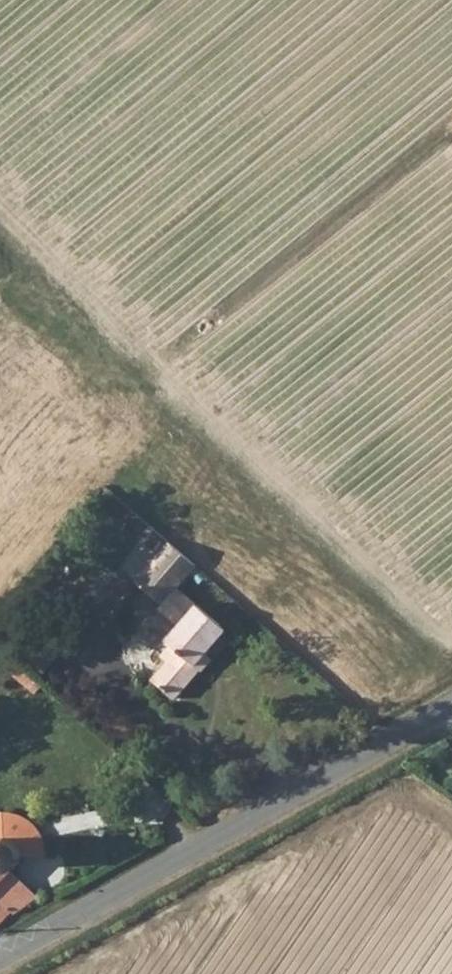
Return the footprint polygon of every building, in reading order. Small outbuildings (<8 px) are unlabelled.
[(154,683),(177,703),(203,674),(198,669),(229,634),(181,591),(201,569),(175,546),(140,584),(166,607),(163,611),(182,628),(169,643),(174,648),(180,654),(170,665),(154,683)] [(164,659),(170,665),(180,654),(174,648),(164,659)] [(3,930),(15,905),(13,902),(26,887),(16,874),(28,864),(38,860),(42,854),(41,843),(32,835),(11,830),(0,834),(0,927),(3,930)]
